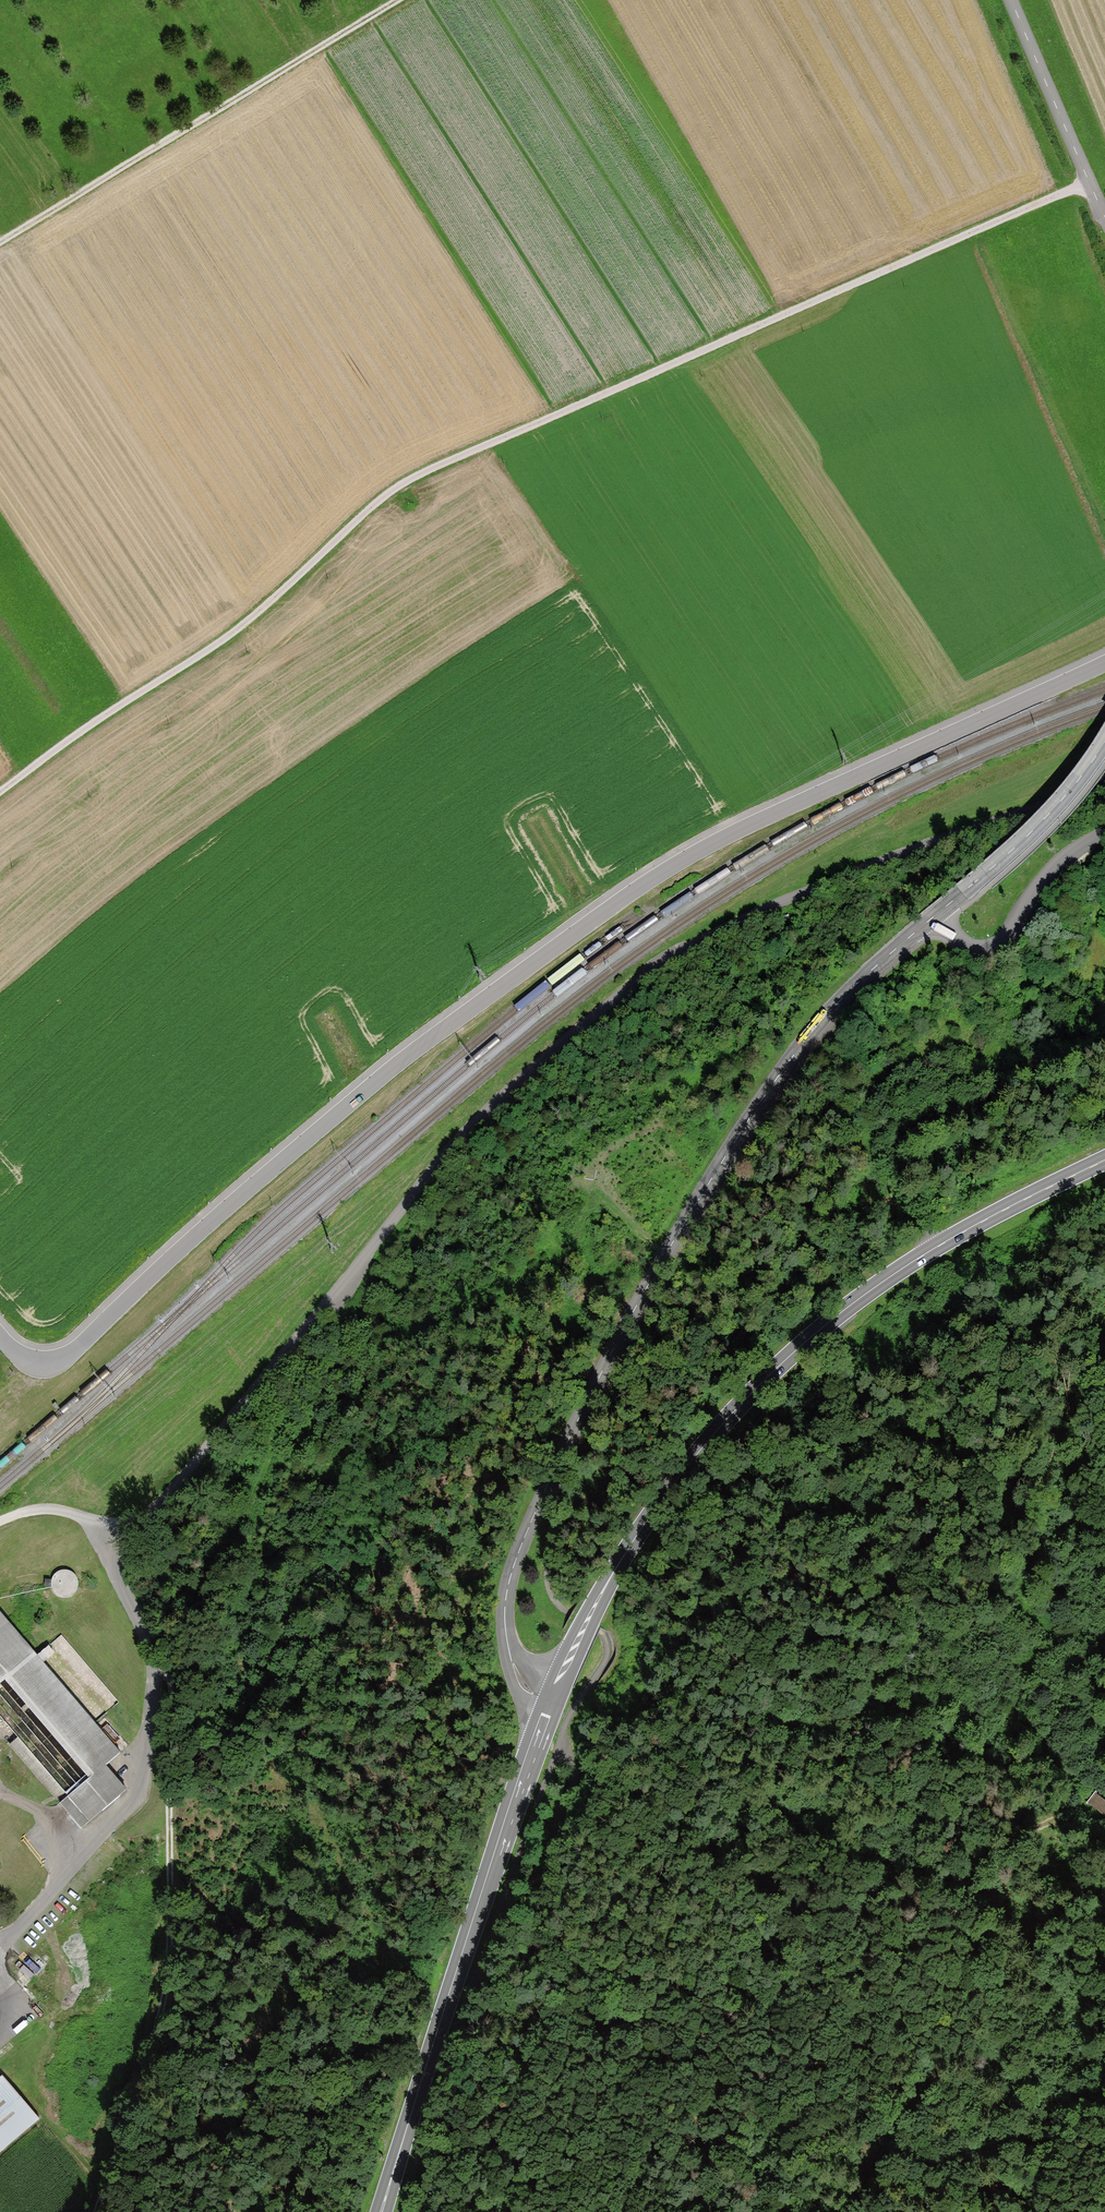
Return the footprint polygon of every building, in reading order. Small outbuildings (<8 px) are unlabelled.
[(69,1571),(62,1570),(58,1572),(53,1575),(49,1582),(49,1588),(52,1594),(59,1600),(65,1601),(73,1598),(79,1591),(79,1582),(76,1576),(69,1571)] [(18,1738),(10,1744),(58,1800),(65,1794),(68,1798),(105,1766),(119,1754),(92,1722),(36,1657),(0,1615),(0,1717),(18,1738)] [(61,1636),(36,1657),(92,1722),(117,1700),(61,1636)] [(126,1790),(105,1766),(68,1798),(62,1803),(83,1828),(126,1790)] [(1104,1823),(1104,1801),(1097,1794),(1086,1808),(1104,1823)] [(39,2121),(0,2075),(0,2155),(39,2121)]
